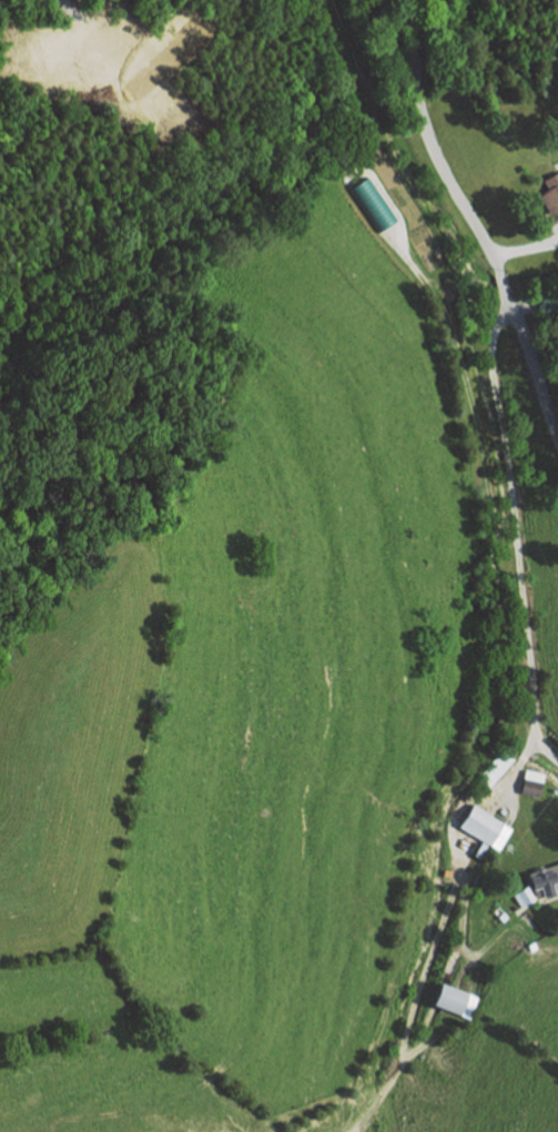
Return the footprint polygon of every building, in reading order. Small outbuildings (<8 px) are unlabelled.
[(544,180),(548,189),(539,194),(551,215),(557,212),(557,172),(544,180)] [(372,176),(399,221),(381,233),(352,190),(372,176)] [(489,790),(515,758),(504,749),(478,781),(489,790)] [(548,773),(529,768),(522,793),(541,798),(548,773)] [(514,828),(499,851),(489,846),(481,859),(474,855),(483,840),(459,826),(473,803),(514,828)] [(557,881),(557,894),(537,900),(530,878),(554,870),(557,881)] [(514,896),(523,908),(535,900),(526,887),(514,896)] [(443,984),(435,1007),(470,1020),(479,999),(443,984)]
